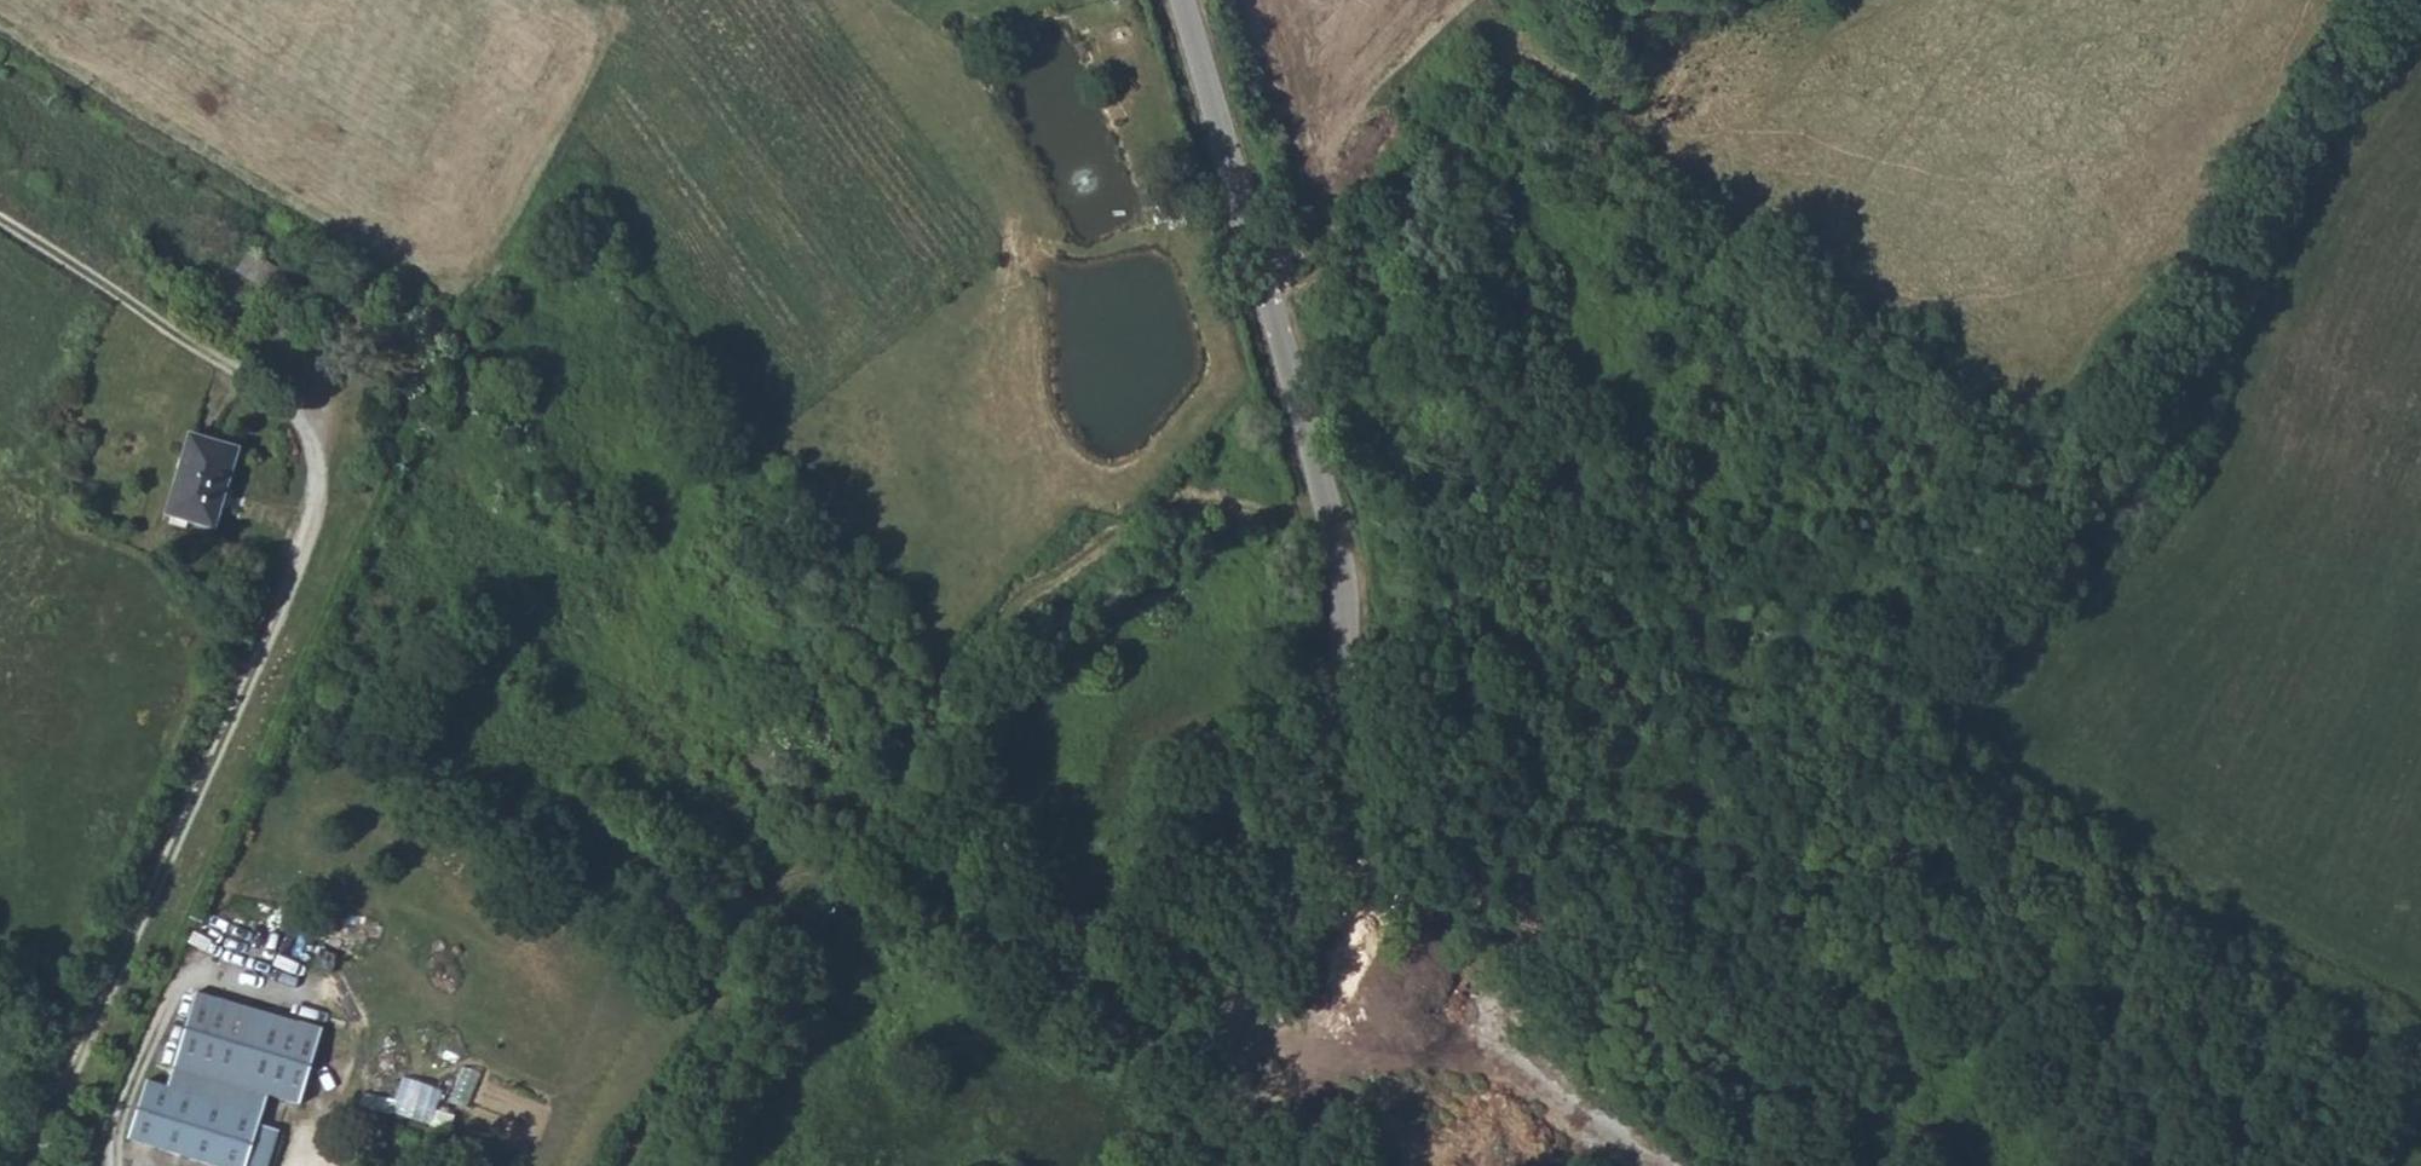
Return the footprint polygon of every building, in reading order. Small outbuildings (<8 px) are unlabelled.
[(234,270),(270,293),(283,273),(246,251),(234,270)] [(163,516),(213,531),(237,448),(188,433),(163,516)] [(318,1029),(193,990),(164,1085),(143,1079),(123,1139),(207,1165),(264,1165),(275,1131),(258,1125),(259,1116),(257,1115),(264,1096),(297,1105),(318,1029)]
